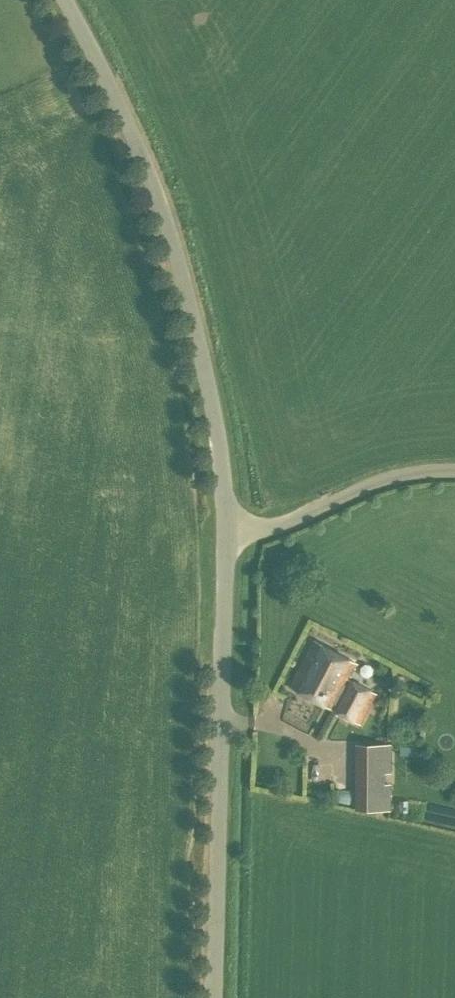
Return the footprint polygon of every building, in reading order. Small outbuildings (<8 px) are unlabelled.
[(333,709),(350,677),(356,665),(314,642),(291,687),(333,709)] [(350,677),(333,709),(335,710),(334,711),(354,722),(354,721),(360,724),(377,692),(350,677)] [(391,773),(391,743),(355,743),(355,810),(391,810),(391,783),(385,783),(385,773),(391,773)]
